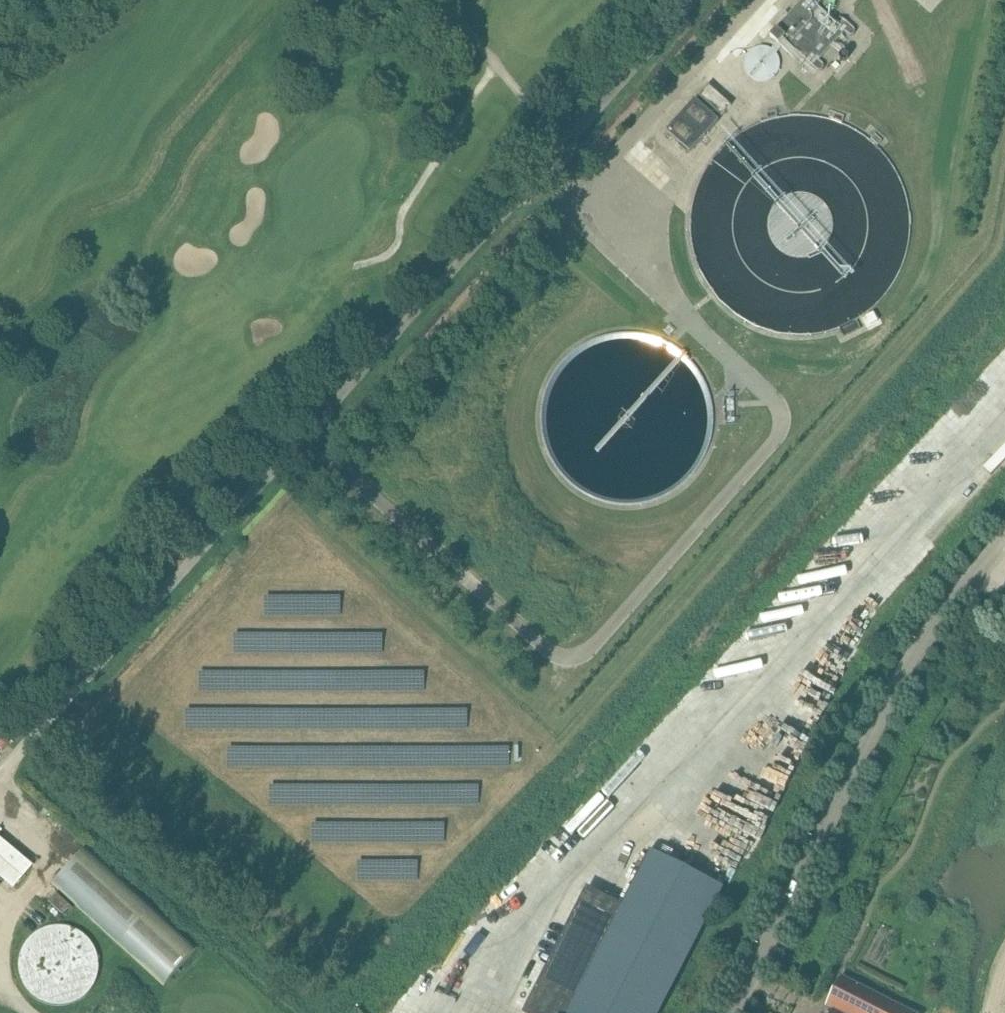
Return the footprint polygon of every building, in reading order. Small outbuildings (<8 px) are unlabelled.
[(817,71),(818,71),(821,71),(822,71),(823,70),(823,68),(823,67),(822,66),(821,65),(818,61),(844,32),(846,34),(848,35),(849,36),(850,36),(851,36),(853,36),(854,35),(854,33),(854,32),(854,30),(853,30),(844,22),(840,27),(816,7),(818,6),(820,4),(822,1),(822,0),(801,0),(768,36),(781,47),(804,67),(799,72),(805,77),(810,72),(813,75),(817,71)] [(706,86),(698,96),(719,115),(729,105),(706,86)] [(665,133),(680,145),(678,148),(686,155),(688,153),(689,154),(718,122),(694,100),(665,133)] [(15,887),(33,866),(0,838),(0,878),(13,889),(15,887)] [(52,886),(120,947),(164,986),(198,947),(87,847),(52,886)] [(721,888),(653,852),(624,907),(588,889),(524,1012),(657,1012),(721,888)] [(57,894),(49,902),(64,917),(73,908),(57,894)] [(18,978),(24,990),(33,998),(44,1004),(56,1006),(68,1005),(79,1001),(88,993),(95,983),(99,970),(99,956),(93,943),(84,933),(72,926),(59,923),(46,925),(34,931),(24,940),(18,952),(16,965),(18,978)] [(841,977),(825,1007),(832,1010),(830,1012),(911,1012),(841,977)]
